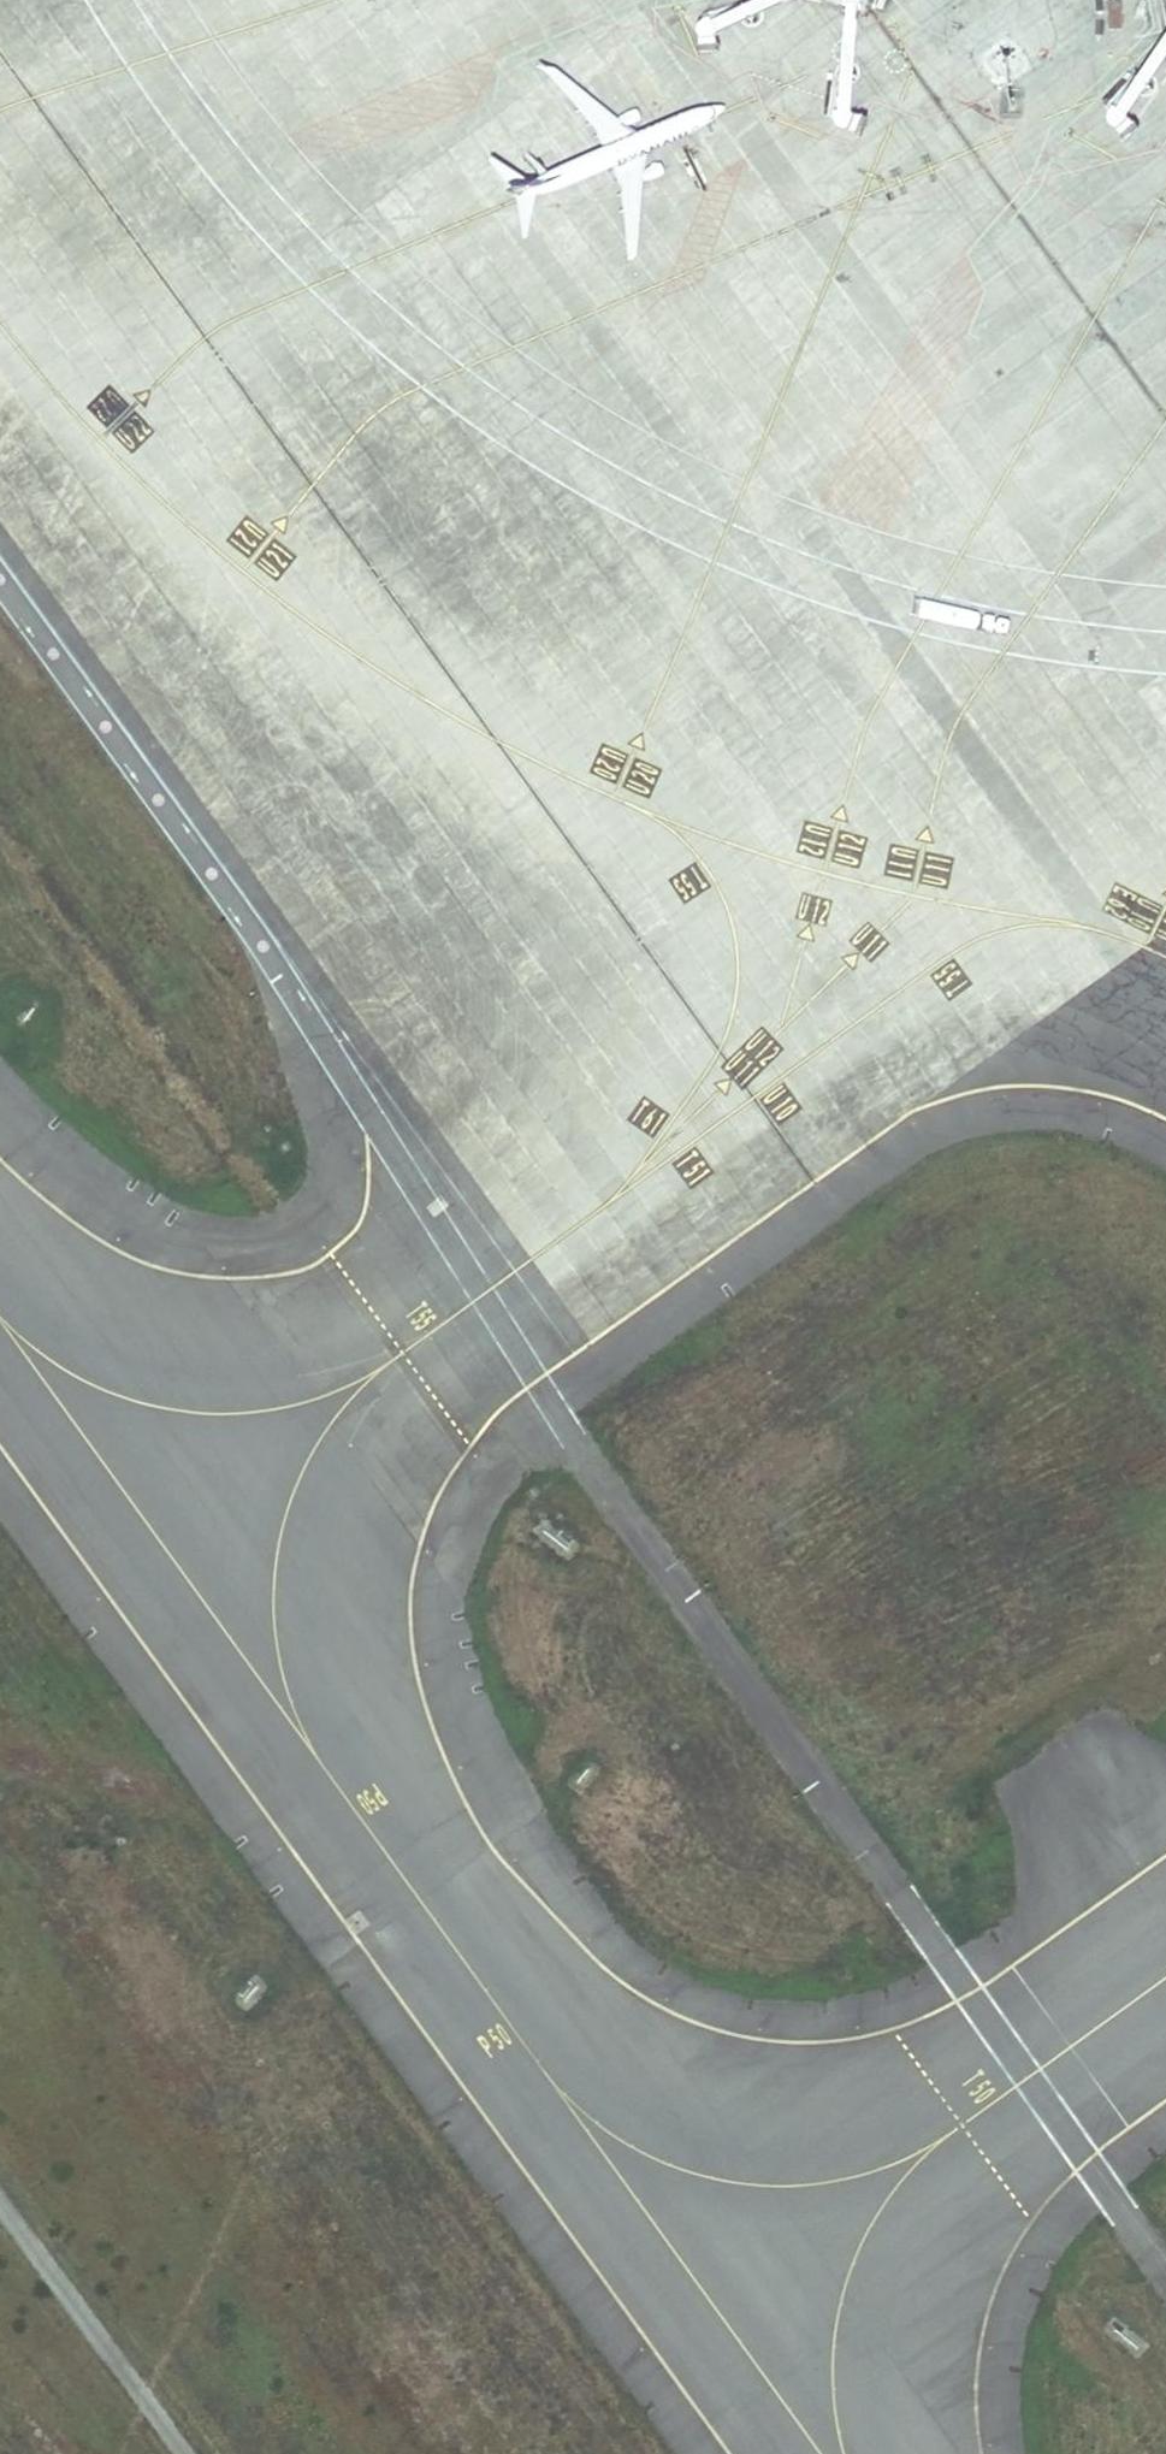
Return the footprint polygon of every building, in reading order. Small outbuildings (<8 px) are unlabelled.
[(841,5),(862,13),(867,0),(843,0),(841,5)]
